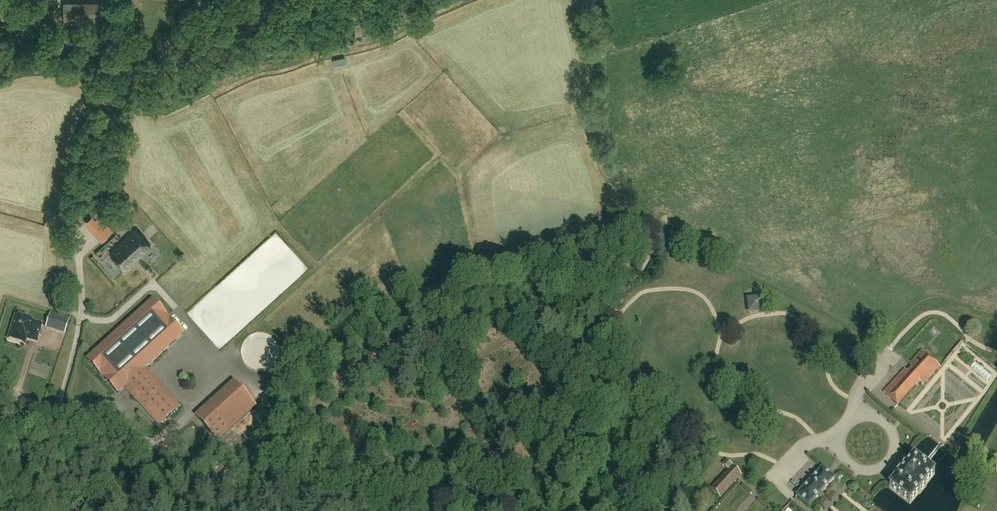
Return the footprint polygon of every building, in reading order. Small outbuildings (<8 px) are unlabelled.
[(101,218),(96,213),(87,221),(92,226),(101,218)] [(99,235),(103,239),(113,231),(109,226),(99,235)] [(110,253),(125,270),(151,247),(136,230),(110,253)] [(183,264),(177,268),(184,280),(191,277),(183,264)] [(747,299),(749,314),(765,313),(764,297),(747,299)] [(180,408),(145,369),(183,334),(153,300),(87,359),(118,393),(125,386),(161,425),(180,408)] [(11,330),(9,339),(25,344),(26,340),(28,338),(38,341),(43,324),(32,321),(32,320),(16,315),(13,324),(12,325),(11,328),(11,330)] [(913,368),(928,382),(941,368),(921,350),(909,363),(913,368)] [(972,370),(988,387),(995,381),(979,363),(972,370)] [(928,382),(913,368),(908,373),(919,383),(924,387),(928,382)] [(919,383),(908,373),(904,369),(883,392),(898,406),(919,383)] [(218,441),(231,429),(243,418),(256,406),(236,384),(223,395),(211,406),(198,418),(218,441)] [(236,458),(246,448),(241,444),(231,454),(236,458)] [(913,457),(889,486),(910,503),(934,474),(913,457)] [(722,465),(727,470),(710,488),(721,499),(743,476),(726,460),(722,465)] [(822,468),(797,496),(809,507),(834,479),(822,468)]
